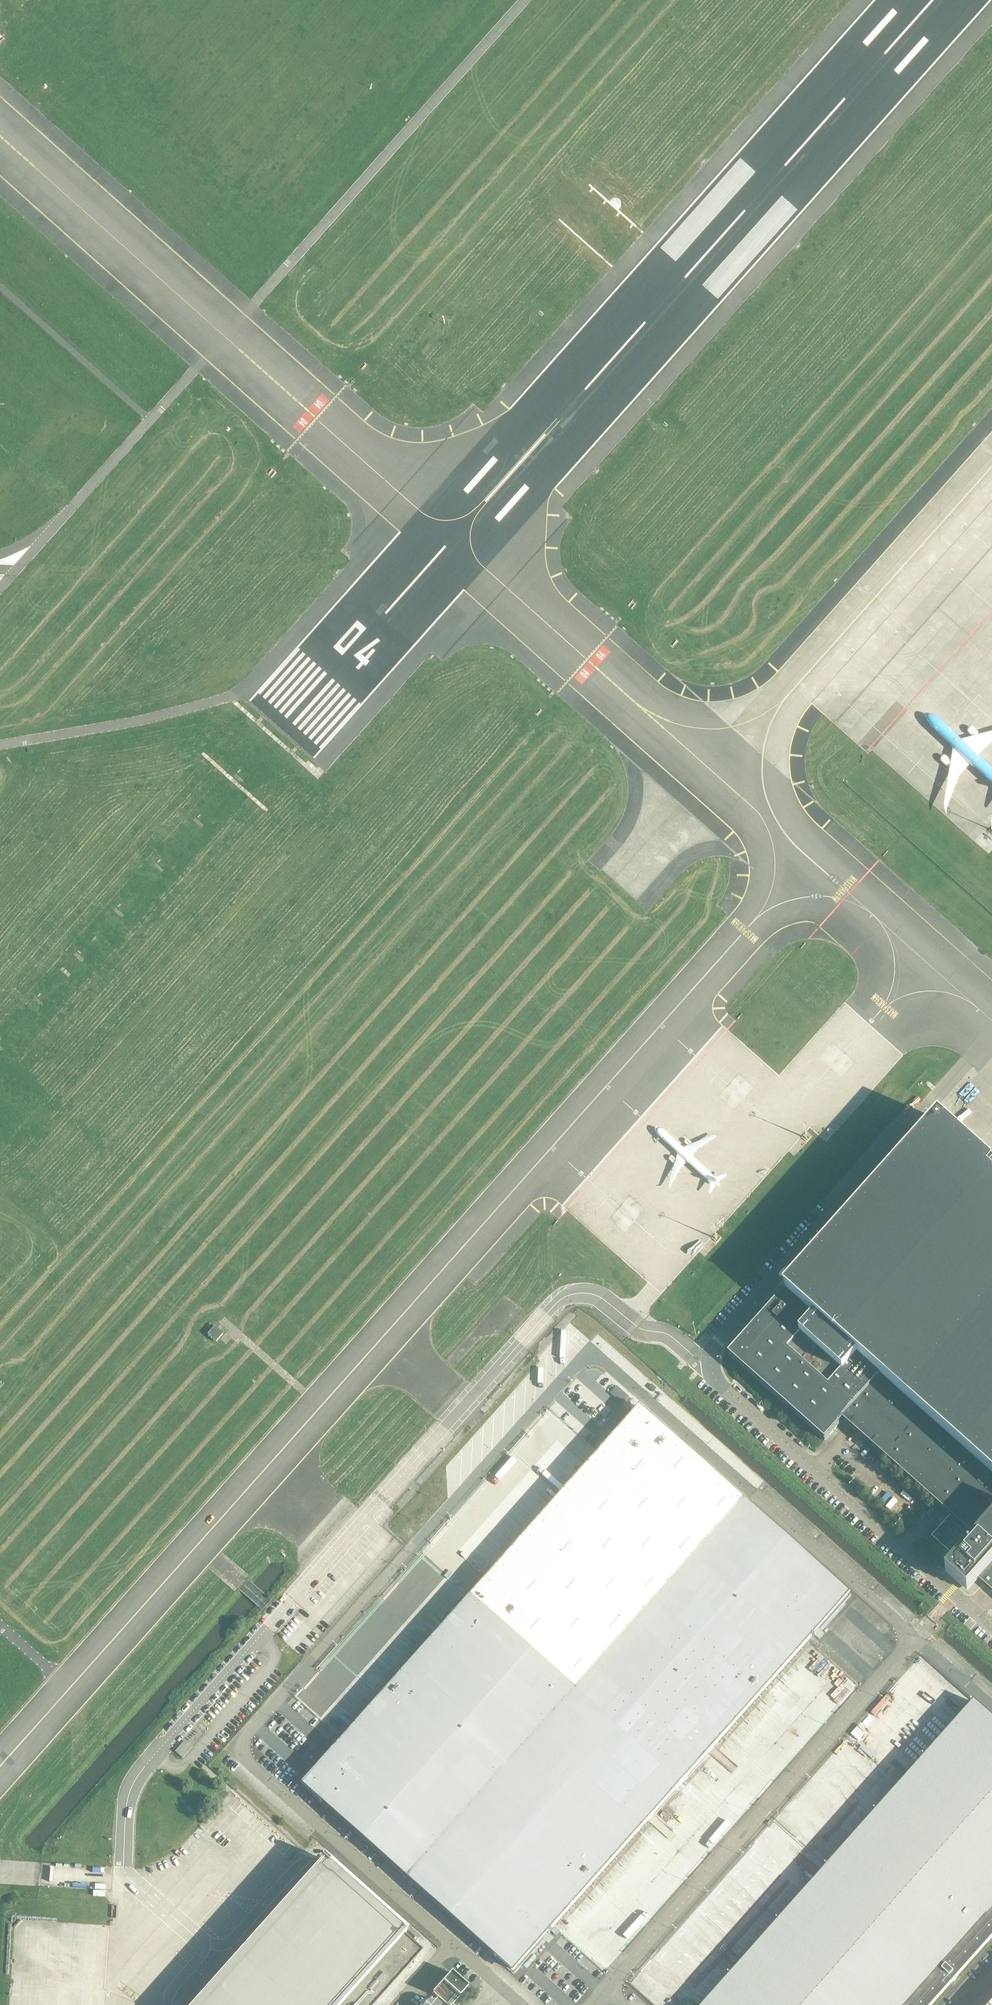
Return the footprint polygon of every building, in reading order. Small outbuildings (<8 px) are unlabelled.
[(728,1355),(824,1441),(843,1420),(950,1516),(931,1537),(956,1559),(945,1572),(967,1591),(978,1579),(991,1591),(991,1167),(938,1119),(728,1355)] [(639,1408),(303,1787),(515,1974),(851,1595),(639,1408)] [(706,2004),(932,2004),(991,1937),(991,1719),(974,1702),(900,1785),(893,1779),(888,1785),(895,1791),(706,2004)] [(321,1862),(194,2004),(373,2004),(421,1951),(321,1862)] [(467,1987),(451,1972),(433,1993),(446,2004),(451,2004),(467,1987)]
